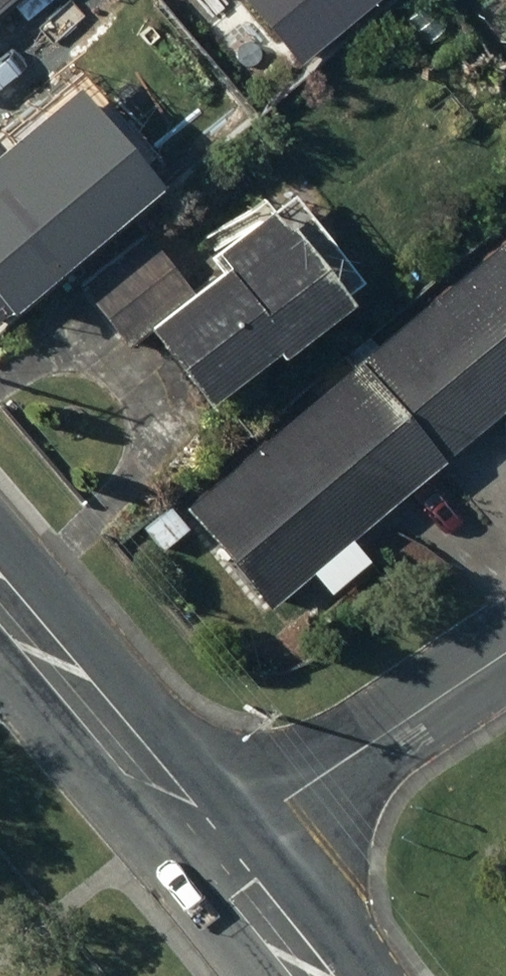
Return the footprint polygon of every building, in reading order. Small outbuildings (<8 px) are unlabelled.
[(11,0),(0,0),(0,10),(11,0)] [(29,17),(79,73),(140,18),(124,0),(47,0),(29,17)] [(425,41),(444,25),(423,0),(401,0),(395,5),(425,41)] [(0,140),(0,279),(13,293),(93,219),(11,130),(0,140)] [(145,234),(76,290),(123,347),(143,331),(205,407),(276,350),(281,356),(349,301),(290,229),(286,232),(266,207),(215,250),(226,264),(192,292),(145,234)] [(360,360),(444,459),(505,406),(505,237),(360,360)] [(360,360),(185,507),(269,607),(444,459),(360,360)]
